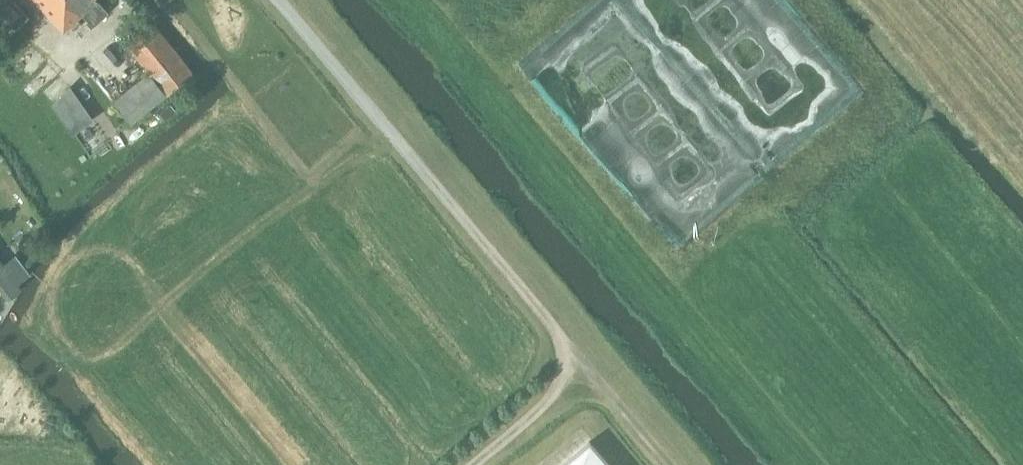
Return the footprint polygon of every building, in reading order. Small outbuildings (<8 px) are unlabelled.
[(6,37),(29,15),(14,0),(0,0),(0,31),(6,37)] [(63,29),(82,12),(93,24),(107,11),(98,0),(37,0),(63,29)] [(114,99),(132,122),(194,73),(155,22),(128,43),(150,70),(114,99)] [(85,101),(70,86),(54,103),(69,117),(85,101)] [(4,296),(18,285),(0,261),(0,291),(4,296)] [(589,441),(560,464),(610,464),(589,441)]
